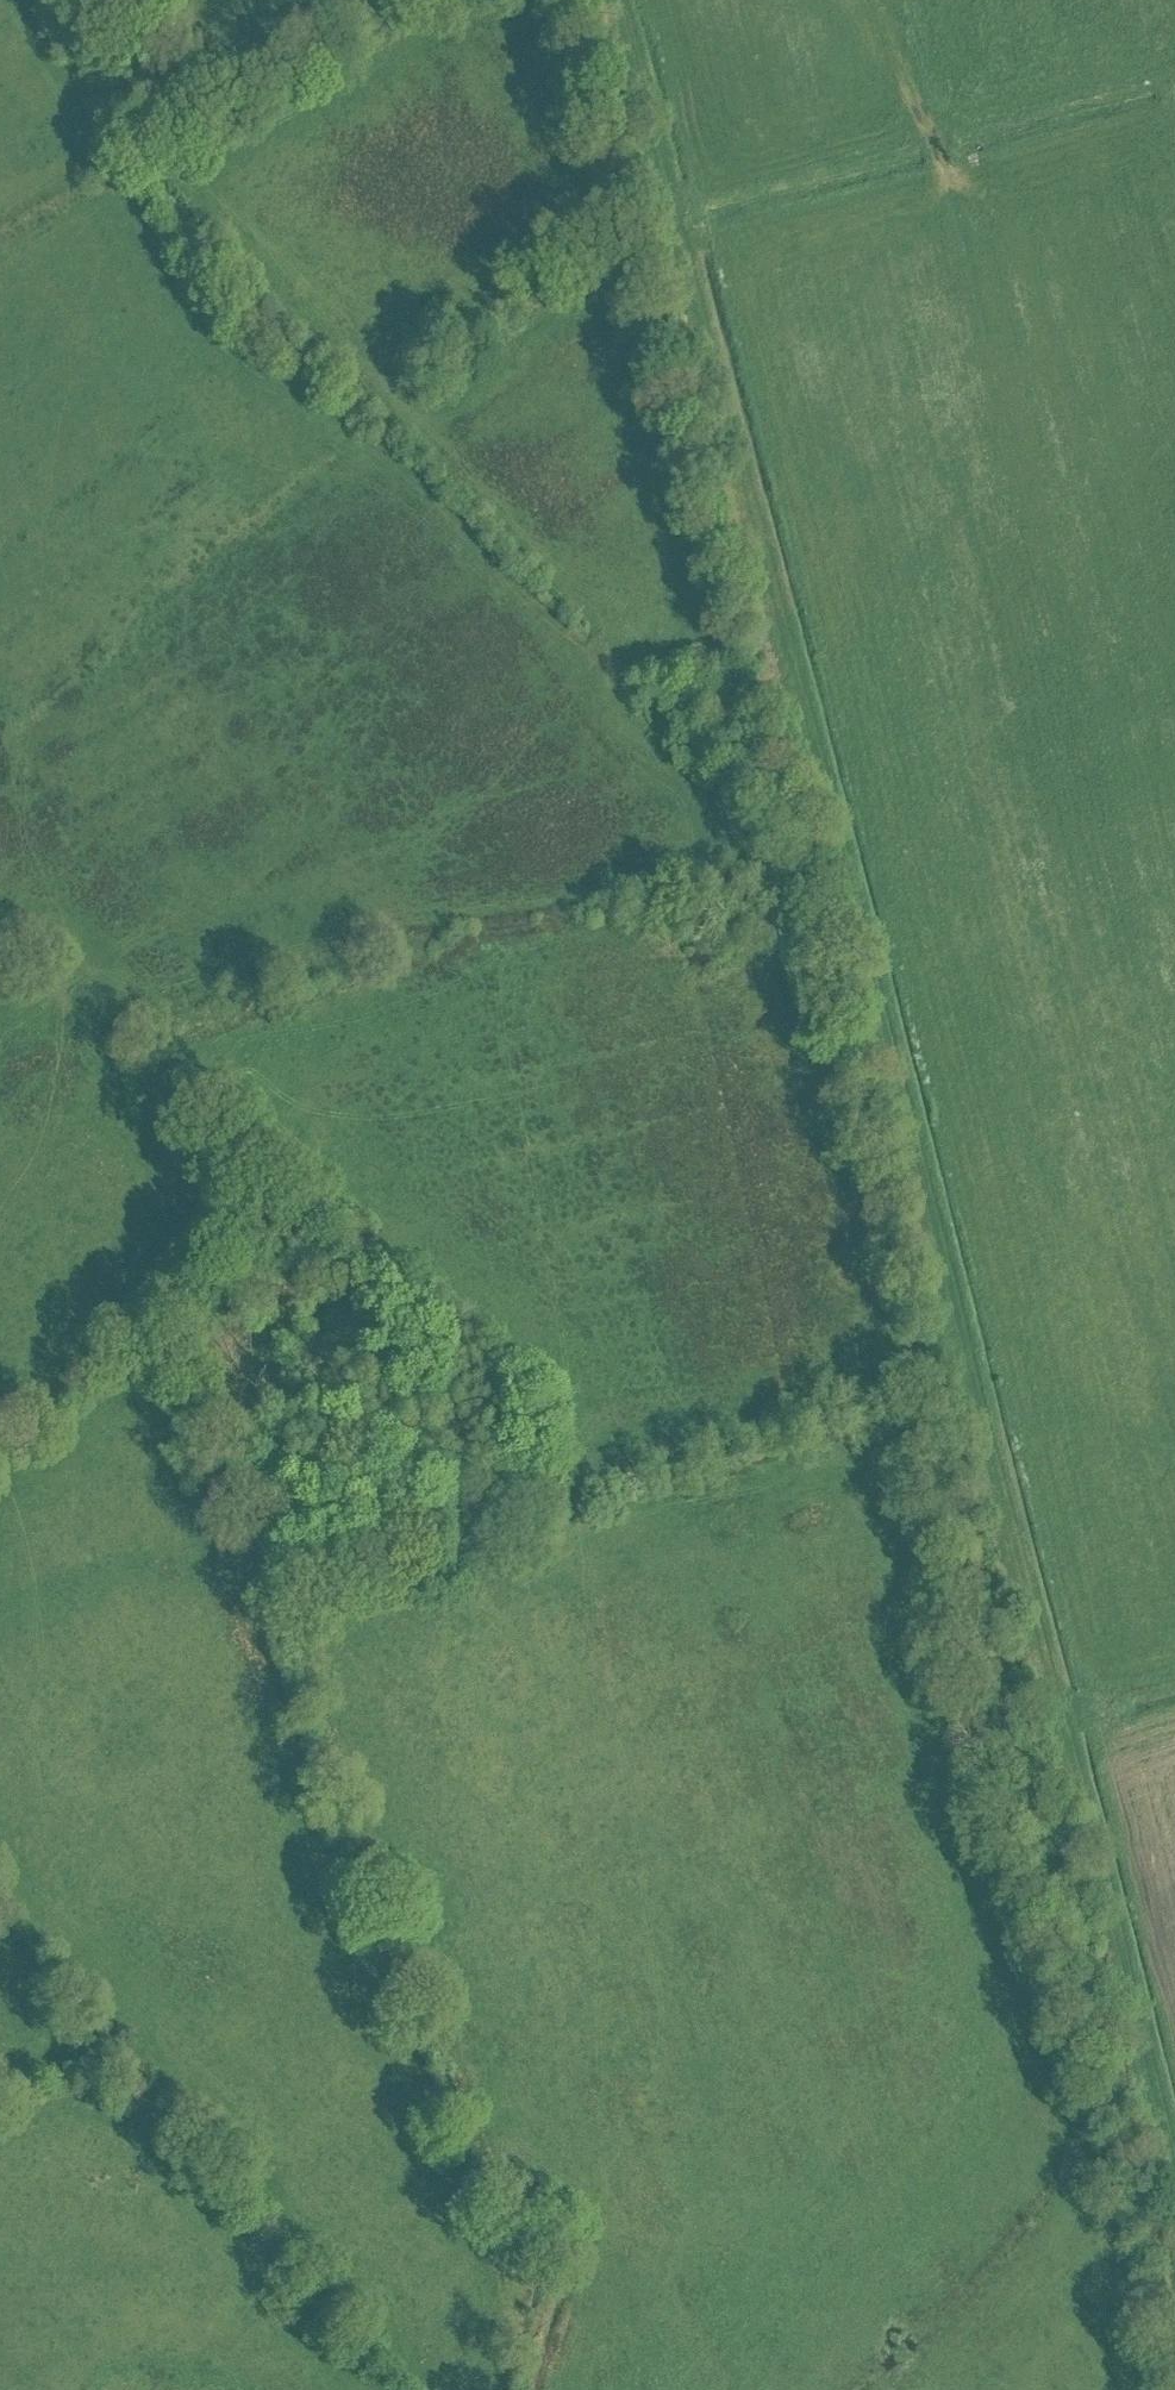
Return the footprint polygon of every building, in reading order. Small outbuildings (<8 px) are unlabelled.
[(464,2014),(463,1998),(446,2000),(447,2015),(464,2014)]
